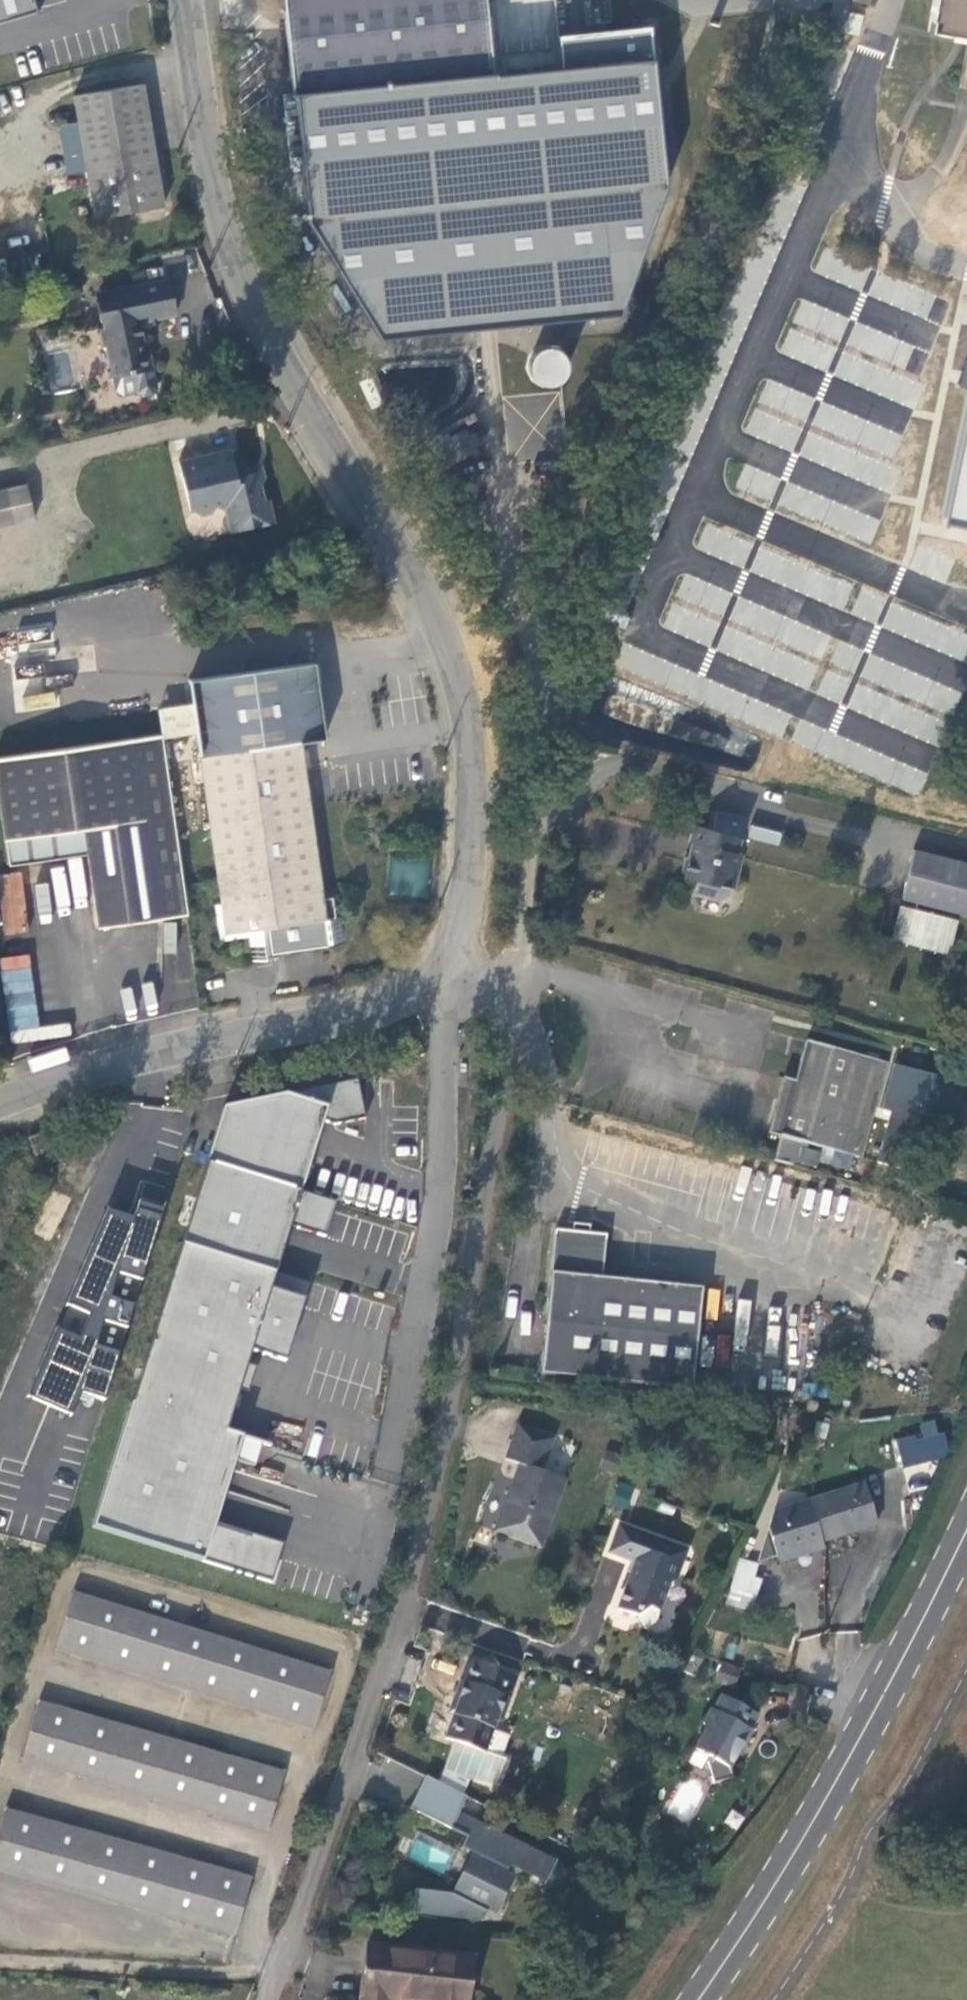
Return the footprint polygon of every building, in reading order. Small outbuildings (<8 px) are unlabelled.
[(293,93),(492,72),(485,0),(283,0),(293,93)] [(927,31),(966,37),(966,0),(932,0),(927,31)] [(73,96),(94,218),(163,207),(143,84),(73,96)] [(660,253),(642,245),(636,259),(653,267),(660,253)] [(599,304),(619,314),(632,286),(628,285),(634,273),(608,261),(594,290),(604,295),(599,304)] [(140,322),(150,321),(157,319),(176,315),(167,277),(99,292),(107,328),(100,329),(104,346),(107,345),(113,377),(114,377),(117,391),(124,395),(138,392),(144,396),(153,394),(157,389),(149,349),(146,350),(140,322)] [(494,299),(488,307),(505,322),(511,315),(494,299)] [(605,342),(619,314),(599,304),(586,334),(605,342)] [(511,327),(505,322),(488,307),(486,305),(435,363),(480,403),(509,370),(499,361),(510,348),(500,339),(511,327)] [(270,524),(261,486),(264,478),(263,469),(256,465),(248,467),(241,463),(234,464),(229,449),(179,461),(190,511),(194,510),(202,515),(213,513),(217,506),(226,510),(227,517),(225,521),(226,526),(230,529),(231,533),(270,524)] [(0,489),(0,526),(35,518),(27,483),(0,489)] [(924,791),(952,719),(966,718),(966,663),(930,649),(927,613),(838,579),(828,606),(819,602),(809,603),(811,625),(738,597),(731,616),(731,614),(721,639),(741,647),(748,628),(770,637),(773,675),(735,661),(709,663),(700,687),(697,654),(690,673),(675,668),(613,672),(924,791)] [(189,679),(192,703),(197,732),(200,755),(221,903),(216,904),(221,941),(248,937),(252,961),(282,957),(281,951),(347,942),(344,916),(336,917),(333,897),(324,898),(301,742),(325,739),(315,662),(189,679)] [(163,737),(197,732),(192,703),(159,708),(163,737)] [(87,853),(98,927),(187,914),(162,735),(0,757),(0,820),(6,864),(60,857),(56,834),(84,831),(87,853)] [(698,888),(702,895),(720,900),(727,896),(730,882),(735,883),(742,853),(738,852),(746,818),(716,811),(711,829),(693,824),(689,841),(694,842),(691,854),(685,857),(682,870),(685,877),(694,879),(700,880),(698,888)] [(751,825),(748,836),(778,845),(781,833),(751,825)] [(60,857),(87,853),(84,831),(56,834),(60,857)] [(902,898),(966,914),(966,863),(914,850),(902,898)] [(390,855),(386,893),(424,897),(428,859),(390,855)] [(0,874),(0,906),(5,936),(30,932),(20,871),(0,874)] [(691,892),(702,895),(698,888),(700,880),(694,879),(691,892)] [(899,903),(889,940),(948,956),(959,920),(899,903)] [(0,958),(0,969),(11,1032),(41,1027),(27,953),(0,958)] [(783,1127),(770,1124),(768,1134),(780,1137),(774,1160),(794,1165),(800,1142),(833,1151),(830,1165),(849,1170),(853,1156),(859,1158),(886,1062),(806,1041),(794,1081),(783,1127)] [(479,1062),(470,1060),(468,1073),(477,1074),(479,1062)] [(883,1111),(891,1113),(878,1163),(905,1170),(921,1113),(952,1122),(963,1084),(896,1065),(883,1111)] [(366,1117),(358,1078),(224,1106),(207,1161),(301,1190),(323,1120),(336,1124),(366,1117)] [(783,1078),(770,1124),(783,1127),(794,1081),(783,1078)] [(326,1236),(337,1202),(301,1190),(207,1161),(182,1243),(276,1272),(291,1225),(326,1236)] [(104,1401),(161,1218),(137,1210),(134,1218),(107,1210),(65,1305),(66,1306),(56,1329),(55,1328),(25,1396),(71,1416),(81,1394),(104,1401)] [(692,1389),(702,1288),(602,1278),(606,1235),(589,1233),(590,1225),(573,1224),(572,1232),(555,1230),(540,1373),(692,1389)] [(276,1272),(182,1243),(94,1528),(273,1584),(285,1546),(253,1536),(252,1540),(216,1528),(236,1462),(244,1437),(227,1431),(252,1350),(287,1360),(306,1298),(272,1288),(276,1272)] [(276,1274),(274,1286),(307,1292),(309,1280),(276,1274)] [(519,1464),(494,1531),(541,1548),(566,1480),(542,1471),(554,1438),(518,1425),(505,1459),(519,1464)] [(915,1445),(913,1439),(895,1443),(902,1468),(945,1458),(949,1452),(945,1438),(915,1445)] [(602,1469),(615,1474),(622,1457),(609,1452),(602,1469)] [(758,1561),(778,1555),(823,1541),(877,1524),(864,1483),(810,1501),(774,1512),(758,1561)] [(618,1489),(612,1503),(626,1509),(632,1495),(618,1489)] [(677,1580),(681,1567),(676,1565),(683,1549),(687,1551),(687,1550),(619,1525),(609,1553),(635,1563),(618,1610),(637,1617),(650,1608),(660,1612),(671,1584),(677,1580)] [(825,1548),(823,1541),(778,1555),(780,1562),(825,1548)] [(681,1567),(687,1551),(683,1549),(676,1565),(681,1567)] [(739,1560),(731,1591),(756,1598),(761,1582),(754,1580),(758,1566),(758,1565),(739,1560)] [(756,1598),(731,1591),(725,1607),(728,1609),(751,1614),(756,1598)] [(72,1592),(55,1649),(313,1729),(330,1672),(72,1592)] [(445,1737),(454,1740),(485,1751),(496,1723),(502,1720),(510,1698),(518,1676),(468,1658),(454,1696),(459,1698),(453,1713),(445,1737)] [(731,1676),(721,1673),(718,1683),(728,1686),(731,1676)] [(714,1709),(712,1708),(704,1723),(706,1729),(696,1749),(711,1757),(708,1762),(715,1783),(734,1777),(731,1768),(743,1745),(745,1746),(754,1731),(749,1728),(758,1714),(722,1694),(714,1709)] [(38,1702),(22,1759),(267,1830),(283,1772),(38,1702)] [(485,1751),(454,1740),(443,1769),(494,1788),(504,1759),(485,1751)] [(547,1880),(556,1861),(557,1859),(459,1812),(467,1796),(426,1776),(410,1808),(466,1836),(461,1847),(480,1856),(459,1897),(452,1893),(415,1889),(412,1913),(482,1920),(509,1865),(545,1883),(547,1880)] [(502,1785),(498,1797),(509,1801),(513,1789),(502,1785)] [(687,1820),(699,1793),(681,1786),(670,1812),(687,1820)] [(5,1809),(0,1826),(0,1869),(235,1935),(250,1878),(5,1809)] [(556,1861),(547,1880),(561,1886),(570,1868),(556,1861)] [(367,1946),(361,1999),(469,1999),(474,1957),(367,1946)]
